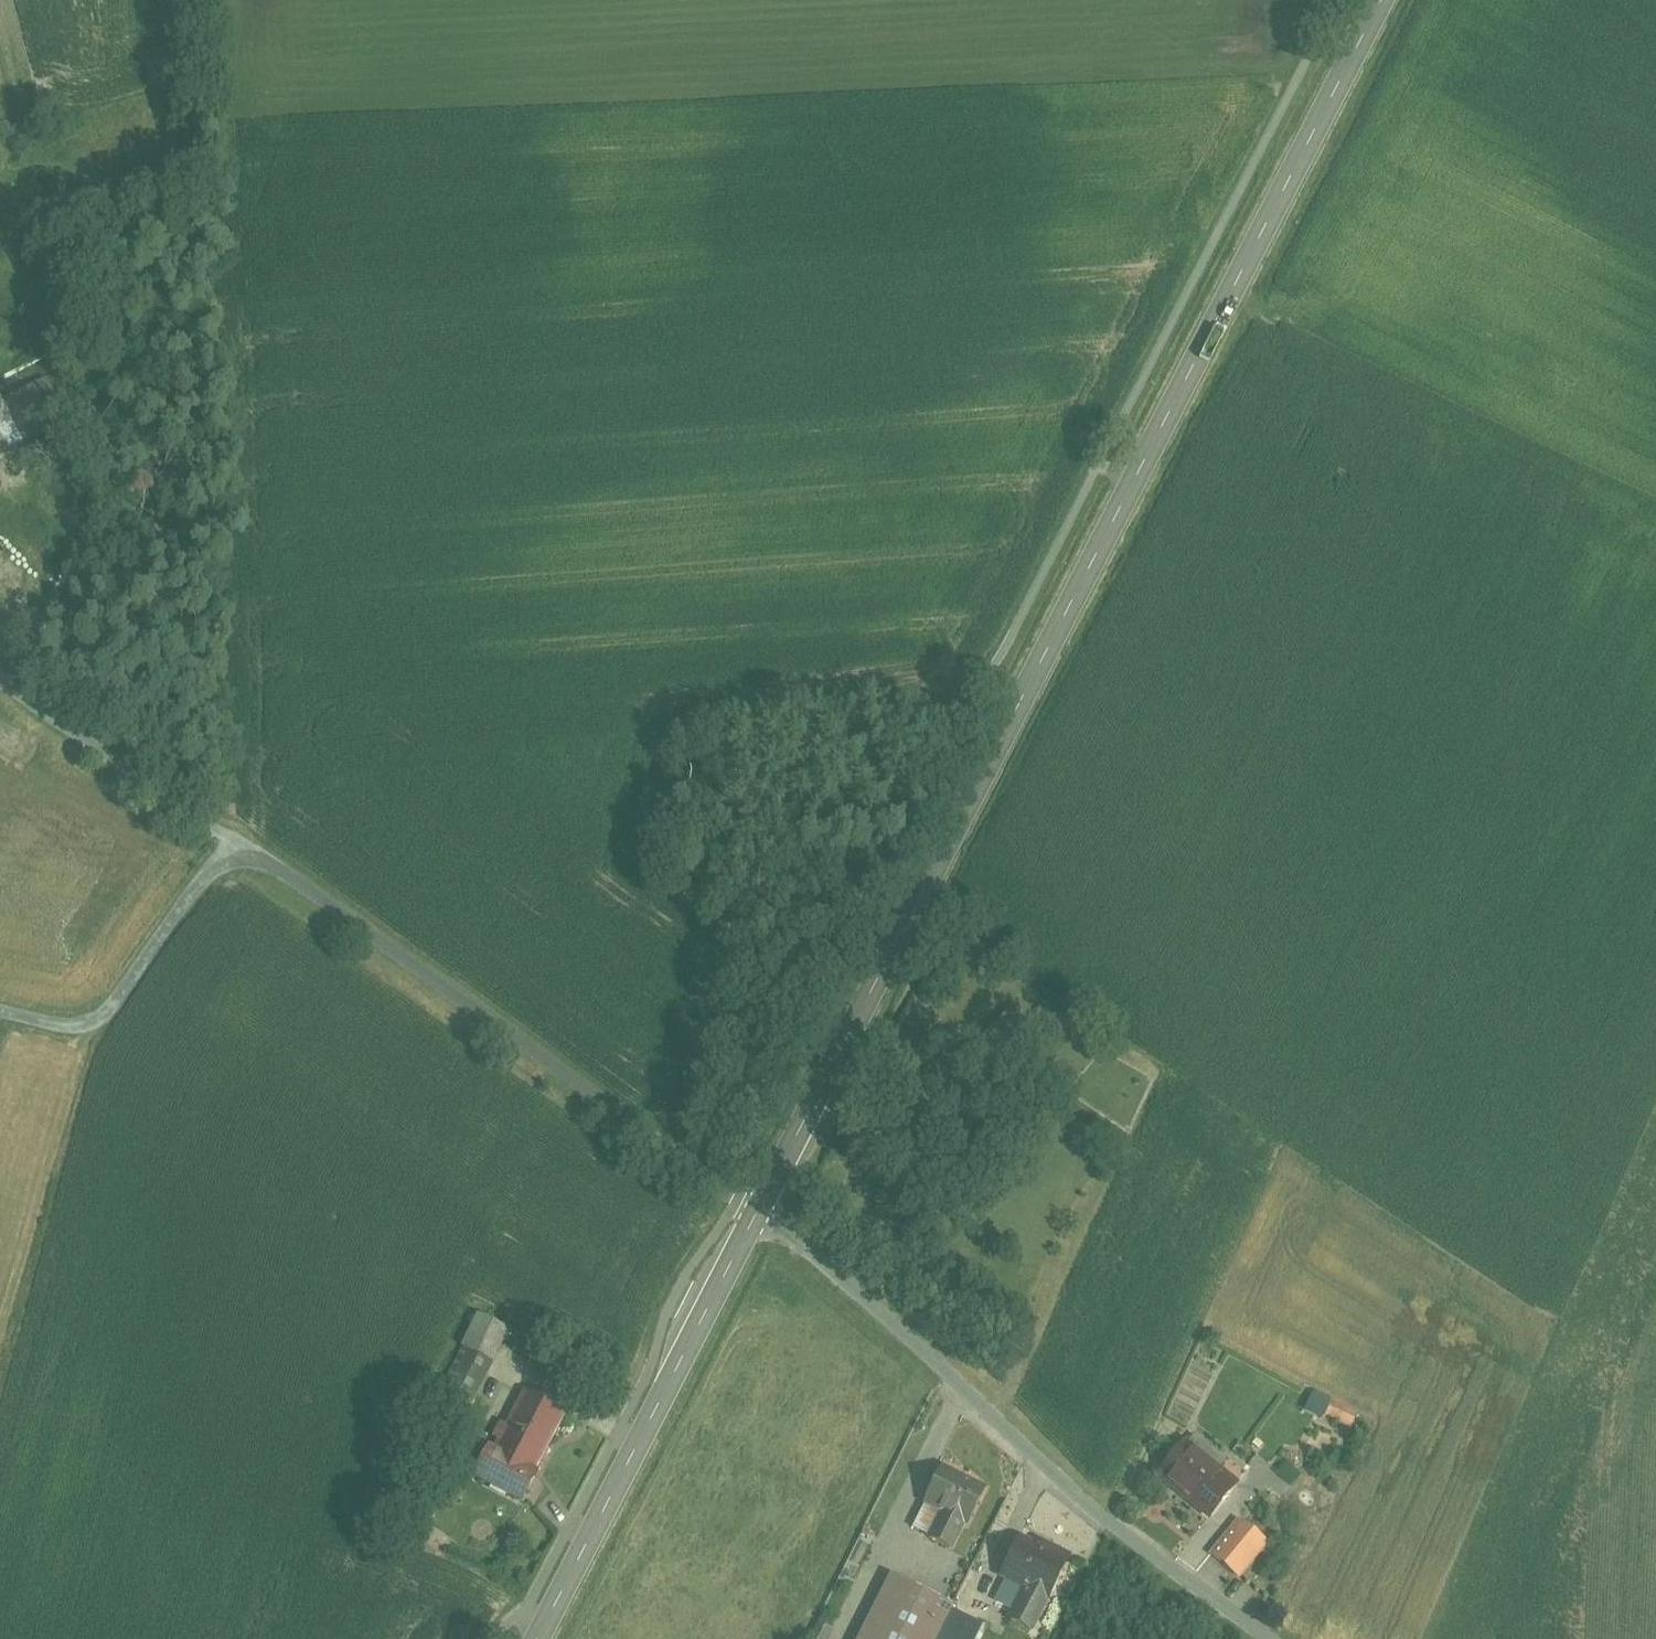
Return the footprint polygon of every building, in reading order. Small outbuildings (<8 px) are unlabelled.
[(4,376),(12,394),(46,378),(38,361),(4,376)] [(22,444),(0,401),(0,456),(22,444)] [(509,1330),(475,1312),(434,1387),(468,1405),(509,1330)] [(565,1412),(522,1390),(504,1426),(498,1423),(490,1438),(496,1441),(493,1448),(485,1444),(470,1473),(522,1499),(565,1412)] [(1317,1390),(1308,1411),(1325,1418),(1334,1397),(1317,1390)] [(1327,1416),(1351,1428),(1360,1411),(1336,1399),(1327,1416)] [(1189,1441),(1159,1479),(1211,1520),(1241,1482),(1189,1441)] [(941,1463),(924,1502),(940,1509),(926,1539),(950,1550),(964,1518),(972,1522),(989,1485),(941,1463)] [(1237,1518),(1208,1554),(1240,1580),(1269,1544),(1237,1518)] [(1073,1554),(1018,1530),(997,1577),(1021,1587),(1007,1619),(1033,1630),(1046,1600),(1052,1602),(1073,1554)] [(888,1573),(854,1638),(932,1638),(948,1607),(950,1604),(888,1573)] [(948,1607),(932,1638),(978,1638),(985,1625),(948,1607)]
